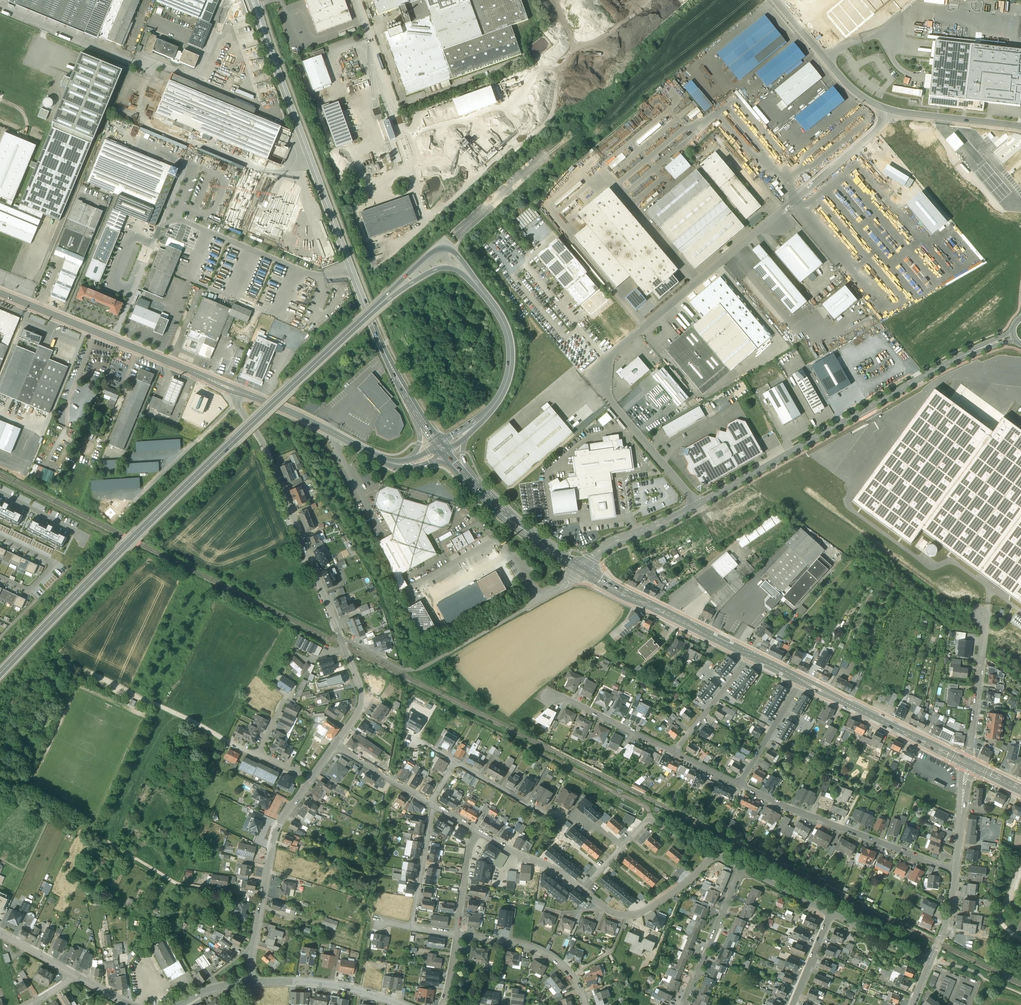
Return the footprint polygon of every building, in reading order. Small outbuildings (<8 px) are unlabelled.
[(9,2),(97,39),(98,36),(113,0),(10,0),(9,2)] [(98,36),(102,38),(118,0),(113,0),(98,36)] [(102,38),(121,46),(131,23),(133,23),(135,18),(133,17),(140,0),(118,0),(102,38)] [(157,1),(198,19),(206,1),(204,0),(157,0),(157,1)] [(198,19),(209,24),(219,0),(206,0),(206,1),(198,19)] [(237,15),(242,13),(237,0),(231,0),(237,15)] [(344,0),(305,0),(317,33),(352,21),(344,0)] [(378,16),(396,9),(396,10),(400,8),(406,6),(422,0),(372,0),(378,16)] [(406,6),(412,23),(431,16),(429,10),(425,0),(422,0),(406,6)] [(429,10),(439,7),(441,13),(471,2),(470,0),(425,0),(429,10)] [(471,2),(472,7),(483,36),(511,26),(528,20),(521,0),(470,0),(471,2)] [(471,2),(441,13),(439,7),(429,10),(431,16),(443,50),(476,38),(477,38),(483,36),(472,7),(471,2)] [(406,6),(400,8),(404,18),(405,22),(406,25),(412,23),(406,6)] [(764,15),(718,53),(740,81),(786,43),(764,15)] [(406,25),(384,33),(386,37),(406,96),(424,89),(449,81),(449,80),(454,79),(443,50),(431,16),(412,23),(406,25)] [(209,24),(198,19),(188,44),(202,49),(212,25),(209,24)] [(476,38),(443,50),(454,79),(521,55),(511,26),(483,36),(477,38),(476,38)] [(156,37),(151,35),(145,51),(151,54),(153,51),(152,51),(157,39),(155,38),(156,37)] [(178,48),(157,39),(152,51),(153,51),(173,59),(174,58),(177,52),(178,48)] [(935,41),(935,42),(933,41),(931,57),(934,57),(933,59),(930,59),(929,64),(933,65),(932,76),(930,89),(929,96),(958,99),(957,108),(963,109),(964,109),(964,110),(966,110),(967,109),(983,111),(984,102),(1020,106),(1020,98),(1020,50),(935,41)] [(805,57),(794,44),(758,73),(769,86),(805,57)] [(184,50),(182,54),(179,61),(179,62),(194,68),(199,56),(184,50)] [(179,51),(178,52),(177,52),(174,58),(176,59),(175,60),(178,61),(178,60),(179,61),(182,54),(181,53),(181,52),(179,51)] [(53,123),(93,139),(121,71),(80,53),(69,79),(64,77),(61,87),(65,89),(51,122),(53,123)] [(314,58),(302,62),(312,91),(331,84),(321,55),(314,58)] [(822,78),(809,63),(774,91),(787,107),(822,78)] [(196,84),(172,74),(156,114),(168,119),(166,123),(171,125),(172,121),(174,121),(173,125),(192,133),(193,129),(212,137),(211,138),(215,140),(216,138),(282,166),(288,149),(284,147),(291,131),(254,115),(256,109),(196,84)] [(449,81),(424,89),(426,94),(451,85),(449,80),(449,81)] [(893,86),(892,92),(922,97),(923,91),(893,86)] [(455,101),(460,117),(497,104),(491,88),(455,101)] [(843,101),(832,88),(795,118),(806,131),(843,101)] [(713,106),(699,89),(691,96),(705,112),(713,106)] [(958,99),(929,96),(928,105),(957,108),(958,99)] [(49,109),(51,108),(52,106),(52,104),(52,102),(50,100),(48,99),(46,100),(44,101),(43,103),(43,105),(43,107),(45,108),(47,109),(49,109)] [(338,102),(321,108),(336,148),(352,142),(338,102)] [(697,107),(687,115),(691,119),(701,111),(697,107)] [(46,120),(49,112),(41,109),(38,116),(46,120)] [(388,120),(383,122),(390,140),(395,138),(388,120)] [(93,139),(53,123),(20,204),(20,205),(43,214),(59,221),(93,139)] [(4,133),(0,143),(0,197),(7,200),(13,202),(36,146),(4,133)] [(120,141),(107,135),(105,140),(118,145),(120,141)] [(105,140),(88,182),(119,195),(113,210),(125,215),(155,227),(155,226),(178,170),(171,167),(118,145),(105,140)] [(715,152),(700,165),(701,167),(700,167),(701,168),(702,168),(707,173),(722,160),(715,152)] [(622,153),(608,165),(612,169),(626,158),(622,153)] [(365,167),(368,175),(380,171),(377,162),(371,164),(370,160),(365,162),(367,166),(365,167)] [(761,207),(722,160),(707,173),(746,220),(761,207)] [(647,214),(682,254),(732,212),(697,172),(647,214)] [(806,194),(814,186),(809,181),(800,189),(806,194)] [(609,188),(578,214),(583,220),(614,194),(609,188)] [(678,270),(614,194),(583,220),(587,226),(574,237),(617,288),(630,277),(647,297),(673,275),(678,270)] [(417,206),(413,195),(409,197),(412,208),(417,206)] [(408,196),(360,213),(369,238),(417,222),(416,219),(414,213),(412,208),(409,197),(408,197),(408,196)] [(103,211),(78,200),(55,254),(66,259),(51,296),(66,302),(103,211)] [(0,204),(0,231),(30,244),(40,221),(17,211),(10,208),(5,206),(0,204)] [(43,214),(20,205),(17,211),(40,221),(43,214)] [(113,210),(92,259),(106,265),(119,232),(120,232),(122,227),(120,226),(125,215),(113,210)] [(732,212),(682,254),(695,270),(745,228),(732,212)] [(774,253),(800,284),(823,264),(797,234),(774,253)] [(587,276),(584,272),(586,271),(571,253),(569,255),(558,241),(540,256),(581,305),(598,290),(599,290),(598,289),(587,276)] [(184,246),(175,242),(172,248),(181,252),(184,246)] [(761,262),(768,256),(759,245),(752,251),(761,262)] [(167,246),(165,251),(160,249),(152,267),(142,290),(143,290),(162,298),(162,299),(163,298),(162,298),(181,252),(172,248),(167,246)] [(792,315),(807,302),(768,256),(761,262),(753,269),(792,315)] [(106,265),(92,259),(85,277),(89,279),(98,282),(99,282),(106,265)] [(673,275),(653,292),(659,300),(679,283),(673,275)] [(96,288),(94,283),(98,282),(89,279),(92,284),(94,289),(91,290),(99,294),(97,288),(96,288)] [(785,312),(786,312),(761,281),(760,282),(759,286),(757,286),(767,299),(758,299),(758,304),(760,303),(761,305),(761,308),(767,308),(767,309),(769,312),(785,312)] [(91,290),(81,286),(76,299),(118,316),(123,304),(116,301),(116,299),(115,300),(114,300),(99,294),(91,290)] [(858,302),(845,286),(821,305),(835,321),(858,302)] [(625,298),(635,311),(647,301),(638,289),(625,298)] [(231,310),(204,298),(183,349),(210,360),(221,334),(226,336),(234,317),(247,322),(251,312),(234,304),(231,310)] [(719,304),(692,327),(730,371),(757,349),(719,304)] [(161,315),(136,305),(130,319),(155,329),(160,317),(161,315)] [(0,311),(0,333),(6,335),(2,344),(8,347),(19,319),(0,311)] [(747,320),(754,331),(760,327),(752,316),(750,317),(753,322),(751,324),(748,320),(747,320)] [(169,321),(160,317),(155,329),(153,332),(162,335),(169,321)] [(692,327),(665,350),(698,389),(726,366),(692,327)] [(42,337),(24,329),(20,338),(29,341),(31,342),(39,346),(39,345),(42,337)] [(277,344),(257,336),(240,376),(260,385),(277,344)] [(39,346),(35,354),(16,400),(30,406),(49,360),(53,351),(39,345),(39,346)] [(17,346),(0,386),(0,394),(16,400),(35,354),(28,351),(25,350),(17,346)] [(830,398),(851,385),(833,354),(812,366),(830,398)] [(638,357),(623,370),(621,368),(618,371),(617,375),(622,380),(624,378),(631,387),(650,371),(638,357)] [(68,367),(49,360),(30,406),(49,414),(68,367)] [(652,377),(659,385),(671,400),(678,408),(689,398),(664,367),(659,371),(652,377)] [(154,375),(140,369),(136,380),(150,385),(154,375)] [(657,369),(650,374),(652,377),(659,371),(657,369)] [(825,409),(802,369),(792,375),(814,415),(817,413),(822,410),(825,409)] [(371,373),(358,387),(364,395),(379,382),(371,373)] [(148,407),(157,410),(156,412),(170,417),(174,406),(184,384),(171,379),(162,400),(153,396),(148,407)] [(150,385),(136,380),(129,396),(110,441),(109,445),(123,450),(150,385)] [(379,382),(364,395),(378,410),(391,399),(393,397),(379,382)] [(782,383),(765,393),(784,425),(801,415),(782,383)] [(659,385),(647,394),(648,395),(649,399),(652,403),(655,407),(660,409),(660,410),(671,400),(659,385)] [(119,393),(106,387),(102,397),(116,402),(119,393)] [(1003,418),(993,432),(934,389),(852,501),(911,545),(922,530),(1020,603),(1020,431),(1003,418)] [(723,392),(712,398),(713,400),(724,394),(723,392)] [(195,393),(189,409),(202,413),(208,398),(195,393)] [(391,399),(379,409),(380,410),(380,411),(381,411),(381,412),(382,413),(380,415),(376,424),(379,434),(388,438),(398,435),(402,426),(399,416),(394,410),(397,406),(391,399)] [(700,406),(662,428),(668,438),(706,417),(700,406)] [(551,407),(519,434),(509,422),(488,440),(486,461),(509,488),(573,434),(551,407)] [(597,420),(603,427),(612,419),(607,412),(597,420)] [(728,425),(726,433),(719,431),(717,438),(716,438),(708,436),(687,448),(684,456),(688,463),(687,468),(691,474),(695,476),(699,483),(707,485),(763,453),(745,422),(737,419),(728,425)] [(0,440),(0,449),(11,453),(20,430),(7,424),(0,440)] [(588,444),(584,445),(581,448),(577,452),(577,457),(573,458),(575,474),(569,475),(570,478),(561,484),(558,479),(549,484),(552,488),(550,490),(554,492),(552,493),(553,504),(555,515),(567,513),(571,512),(578,511),(577,501),(590,499),(594,521),(617,518),(610,472),(633,469),(630,449),(624,449),(623,441),(620,441),(619,435),(609,436),(603,437),(604,442),(588,444)] [(137,452),(180,449),(180,440),(136,443),(137,452)] [(295,454),(289,456),(292,462),(293,462),(298,460),(295,454)] [(116,460),(103,461),(103,470),(117,470),(116,460)] [(298,460),(293,462),(297,470),(302,468),(298,460)] [(127,474),(159,472),(158,462),(127,464),(127,474)] [(292,462),(288,464),(290,470),(292,469),(293,471),(296,470),(297,470),(293,462),(292,462)] [(779,468),(781,474),(797,467),(795,462),(779,468)] [(29,475),(46,481),(47,480),(51,481),(54,471),(33,464),(29,475)] [(290,470),(288,464),(280,467),(283,475),(291,472),(290,470)] [(291,472),(283,475),(286,483),(289,482),(292,481),(299,478),(296,470),(293,471),(294,473),(292,474),(291,472)] [(764,485),(775,480),(773,475),(762,479),(764,485)] [(802,476),(788,483),(788,484),(785,485),(788,490),(805,481),(802,476)] [(91,491),(139,489),(139,478),(91,481),(91,491)] [(299,478),(292,481),(293,483),(294,486),(302,482),(300,478),(299,478)] [(307,502),(300,486),(289,491),(292,497),(291,497),(292,500),(293,499),(296,507),(307,502)] [(427,506),(402,499),(397,490),(387,487),(378,492),(375,502),(392,535),(379,542),(390,563),(401,589),(407,585),(401,575),(411,569),(436,554),(426,536),(448,524),(451,513),(450,511),(446,504),(436,501),(427,506)] [(0,504),(0,518),(18,527),(23,516),(7,508),(9,505),(4,503),(3,506),(0,504)] [(306,510),(298,513),(299,515),(302,523),(310,519),(306,510)] [(778,512),(737,539),(742,548),(784,520),(778,512)] [(549,516),(537,518),(538,524),(544,523),(545,528),(551,527),(549,516)] [(310,519),(302,523),(305,531),(306,530),(306,532),(314,529),(310,519)] [(47,528),(31,520),(26,531),(61,549),(67,538),(51,530),(53,527),(48,525),(47,528)] [(801,528),(785,544),(789,547),(793,551),(808,564),(810,567),(820,556),(825,550),(801,528)] [(450,531),(439,537),(441,541),(452,535),(450,531)] [(474,540),(469,531),(462,535),(467,544),(474,540)] [(461,534),(450,541),(451,543),(456,551),(456,552),(468,545),(467,544),(462,535),(461,534)] [(318,538),(317,535),(309,538),(311,546),(320,542),(319,542),(322,541),(321,537),(318,538)] [(917,545),(923,550),(927,543),(922,539),(917,545)] [(451,543),(446,545),(451,554),(456,551),(451,543)] [(934,556),(935,554),(936,553),(937,550),(936,548),(935,546),(933,545),(931,545),(929,545),(927,547),(926,549),(926,551),(926,553),(927,555),(929,556),(931,556),(934,556)] [(328,563),(322,547),(313,551),(316,558),(317,560),(320,567),(328,563)] [(789,547),(765,572),(769,576),(793,551),(789,547)] [(14,554),(6,551),(2,560),(10,564),(14,554)] [(769,576),(766,580),(781,594),(788,585),(808,564),(793,551),(769,576)] [(727,552),(712,565),(723,578),(738,565),(727,552)] [(22,558),(14,554),(10,564),(17,567),(22,558)] [(671,563),(672,566),(684,559),(682,556),(671,563)] [(783,597),(794,607),(818,581),(818,580),(828,569),(828,570),(832,566),(820,556),(810,567),(791,588),(783,597)] [(30,562),(22,558),(17,567),(25,571),(30,562)] [(734,569),(724,579),(727,583),(736,575),(749,563),(747,561),(736,570),(734,569)] [(30,562),(25,571),(33,575),(34,573),(38,566),(30,562)] [(749,563),(736,575),(744,584),(746,582),(744,580),(755,570),(749,563)] [(696,579),(711,597),(727,583),(724,579),(723,578),(712,565),(696,579)] [(647,567),(637,573),(636,576),(640,578),(639,581),(641,581),(643,575),(646,574),(650,572),(647,567)] [(330,569),(322,573),(325,579),(324,579),(325,582),(326,582),(328,588),(337,585),(333,575),(332,573),(330,569)] [(650,572),(646,574),(649,580),(657,576),(654,570),(650,572)] [(769,576),(765,572),(761,577),(765,581),(766,580),(769,576)] [(727,583),(736,593),(745,585),(744,584),(736,575),(727,583)] [(640,578),(636,576),(634,578),(630,576),(627,584),(635,588),(639,581),(640,578)] [(464,590),(436,606),(443,619),(437,622),(440,628),(487,601),(475,579),(462,586),(464,590)] [(781,594),(766,580),(765,581),(760,587),(769,595),(772,598),(775,600),(781,594)] [(656,586),(652,588),(658,591),(657,591),(660,591),(661,592),(665,584),(661,583),(656,586)] [(705,606),(706,606),(715,611),(718,612),(736,593),(727,583),(711,597),(713,599),(705,606)] [(649,584),(648,586),(647,585),(646,587),(644,587),(643,590),(644,590),(644,592),(649,595),(652,588),(650,587),(651,586),(649,584)] [(791,588),(788,585),(781,594),(783,597),(791,588)] [(6,602),(10,592),(2,588),(0,592),(0,599),(6,602)] [(658,591),(652,588),(649,595),(654,597),(657,591),(658,591)] [(6,602),(13,605),(18,595),(10,592),(6,602)] [(772,598),(767,604),(772,609),(783,597),(781,594),(775,600),(772,598)] [(13,605),(22,609),(26,599),(18,595),(13,605)] [(342,597),(333,601),(335,607),(342,604),(342,602),(345,601),(344,598),(343,598),(342,597)] [(435,627),(420,601),(415,603),(414,603),(415,604),(411,606),(411,605),(410,606),(411,606),(406,609),(421,635),(435,627)] [(347,606),(346,603),(342,604),(335,607),(339,617),(342,616),(342,615),(355,610),(352,604),(347,606)] [(367,604),(358,607),(361,613),(369,609),(367,604)] [(796,611),(801,615),(807,609),(802,605),(796,611)] [(715,611),(706,606),(701,615),(711,620),(711,618),(715,611)] [(624,625),(629,630),(636,623),(637,624),(638,623),(640,619),(637,614),(636,615),(634,612),(633,612),(628,622),(624,625)] [(1020,629),(1020,618),(1016,615),(1011,621),(1020,629)] [(363,631),(358,618),(352,620),(352,619),(347,621),(351,632),(358,637),(359,637),(359,636),(363,631)] [(652,622),(647,619),(646,621),(644,626),(647,628),(645,631),(648,632),(650,627),(651,628),(653,625),(651,624),(652,622)] [(770,628),(764,623),(755,633),(761,638),(765,634),(769,637),(773,632),(770,629),(770,628)] [(629,633),(625,628),(619,634),(623,639),(629,633)] [(966,633),(957,632),(956,640),(959,641),(960,641),(960,640),(965,641),(966,633)] [(374,635),(366,638),(368,646),(374,644),(372,639),(375,638),(374,635)] [(375,638),(372,639),(374,644),(375,647),(381,645),(383,650),(391,648),(387,635),(375,638)] [(300,636),(295,646),(300,649),(305,639),(300,636)] [(305,639),(300,649),(305,652),(310,642),(305,639)] [(651,639),(637,651),(645,660),(659,648),(656,644),(655,645),(653,643),(655,642),(654,641),(651,639)] [(689,642),(684,639),(682,643),(680,648),(685,649),(689,642)] [(676,640),(673,645),(667,651),(672,656),(679,649),(680,648),(682,643),(676,640)] [(965,641),(960,640),(960,641),(959,641),(958,650),(959,650),(958,656),(969,658),(971,642),(965,641)] [(310,642),(305,652),(306,651),(311,654),(312,653),(313,650),(314,648),(316,645),(310,642)] [(689,642),(685,649),(689,652),(690,649),(691,649),(694,644),(689,642)] [(775,648),(771,647),(768,654),(774,657),(777,650),(775,648)] [(691,649),(690,649),(689,652),(687,654),(685,653),(681,658),(685,661),(688,658),(694,661),(693,662),(694,661),(697,662),(699,659),(700,659),(702,655),(691,649)] [(780,651),(777,650),(774,657),(780,660),(784,653),(780,651)] [(804,655),(796,651),(790,662),(798,666),(800,662),(804,655)] [(827,654),(823,652),(820,658),(819,658),(816,665),(824,669),(824,668),(826,665),(831,656),(827,654)] [(306,663),(304,666),(294,656),(288,663),(293,668),(291,670),(292,671),(299,678),(307,669),(310,666),(309,666),(306,663)] [(729,657),(717,672),(723,678),(736,663),(729,657)] [(812,660),(806,657),(803,664),(808,666),(812,660)] [(327,659),(320,662),(321,668),(333,664),(332,659),(330,658),(327,659)] [(850,661),(845,658),(841,666),(846,669),(850,661)] [(602,666),(608,668),(611,662),(605,659),(602,666)] [(803,664),(800,662),(798,666),(797,668),(805,672),(808,666),(803,664)] [(333,664),(321,668),(323,673),(331,671),(334,670),(335,668),(333,664)] [(995,668),(988,666),(987,675),(989,675),(997,676),(997,677),(998,677),(998,670),(995,668)] [(959,668),(955,667),(955,668),(953,667),(952,676),(966,678),(967,669),(959,668)] [(750,668),(738,683),(745,689),(757,674),(750,668)] [(821,674),(819,679),(826,682),(830,675),(825,672),(827,669),(824,668),(824,669),(821,674)] [(581,677),(569,671),(566,678),(567,676),(571,679),(567,688),(566,687),(565,687),(575,692),(580,682),(582,677),(581,677)] [(318,689),(344,683),(341,674),(316,682),(318,689)] [(997,676),(989,675),(988,683),(996,684),(996,682),(997,682),(998,679),(997,679),(997,677),(997,676)] [(276,685),(282,689),(288,680),(282,676),(279,682),(276,685)] [(846,682),(838,678),(837,680),(835,679),(834,682),(836,683),(834,686),(843,690),(846,683),(846,682)] [(303,679),(294,698),(300,696),(307,681),(303,679)] [(282,689),(288,693),(290,689),(294,684),(288,680),(282,689)] [(710,681),(698,696),(704,701),(717,686),(710,681)] [(597,686),(590,683),(590,684),(587,682),(584,689),(581,694),(584,695),(590,698),(597,686)] [(738,683),(730,694),(737,699),(745,689),(738,683)] [(848,684),(846,683),(843,690),(849,693),(852,686),(848,684)] [(788,689),(780,685),(772,697),(780,702),(788,689)] [(611,695),(605,692),(603,696),(599,695),(595,702),(607,708),(612,698),(613,696),(613,695),(615,690),(614,689),(611,695)] [(962,691),(949,689),(948,695),(950,695),(950,700),(948,700),(948,704),(959,706),(960,696),(961,697),(962,691)] [(618,691),(615,699),(617,701),(620,695),(622,696),(624,692),(619,690),(618,691)] [(994,693),(987,692),(986,700),(989,701),(988,702),(991,703),(991,701),(993,701),(993,697),(995,698),(996,694),(994,694),(994,693)] [(326,693),(323,694),(323,695),(321,695),(319,696),(320,696),(320,700),(322,700),(322,701),(323,703),(330,702),(329,694),(326,695),(326,693)] [(898,696),(893,693),(891,697),(887,695),(886,698),(880,695),(878,700),(884,703),(884,701),(888,703),(887,705),(892,707),(898,696)] [(810,698),(802,694),(792,711),(800,715),(810,698)] [(622,696),(620,695),(617,701),(614,707),(618,710),(617,713),(624,716),(628,708),(624,706),(628,699),(622,696)] [(922,699),(914,696),(912,703),(912,705),(909,711),(913,712),(916,705),(919,706),(922,699)] [(772,697),(763,713),(770,718),(780,702),(772,697)] [(1017,706),(1019,700),(1010,697),(1008,703),(1017,706)] [(651,708),(639,701),(636,707),(638,708),(634,714),(633,714),(630,720),(634,722),(634,721),(641,725),(644,719),(643,718),(646,712),(649,713),(651,708)] [(332,708),(331,709),(329,707),(325,712),(334,719),(336,716),(337,716),(341,718),(346,710),(344,709),(346,706),(343,704),(341,705),(340,704),(339,705),(339,702),(337,703),(333,709),(332,708)] [(381,704),(372,717),(379,722),(388,709),(381,704)] [(288,705),(285,711),(288,712),(296,716),(299,710),(293,707),(288,705)] [(735,713),(725,706),(723,708),(727,711),(726,713),(729,715),(727,718),(730,720),(735,713)] [(907,710),(900,706),(895,715),(903,718),(907,710)] [(834,710),(827,707),(820,720),(824,722),(827,716),(830,718),(834,710)] [(722,710),(719,708),(715,714),(722,719),(724,716),(727,718),(729,715),(726,713),(727,711),(723,708),(722,710)] [(556,713),(548,709),(547,712),(545,711),(543,714),(537,719),(538,721),(543,723),(547,725),(550,726),(553,720),(556,713)] [(576,714),(565,709),(559,721),(567,724),(569,720),(573,722),(576,714)] [(687,709),(682,716),(688,721),(693,715),(690,713),(691,712),(687,709)] [(407,727),(418,733),(426,720),(410,710),(408,719),(409,719),(408,722),(407,727)] [(917,716),(913,714),(911,716),(910,716),(910,718),(911,718),(909,722),(916,725),(923,712),(920,710),(917,716)] [(543,714),(541,712),(534,717),(536,720),(537,719),(543,714)] [(923,712),(916,725),(923,729),(927,721),(922,719),(925,713),(923,712)] [(286,715),(284,713),(281,719),(292,724),(294,719),(286,715)] [(1002,715),(988,713),(987,718),(987,721),(986,725),(1001,727),(1002,715)] [(939,718),(932,715),(932,716),(930,721),(936,725),(937,721),(939,718)] [(262,718),(257,716),(254,721),(265,726),(268,721),(262,718)] [(593,723),(582,717),(579,724),(585,727),(582,731),(576,728),(573,735),(583,740),(584,737),(585,738),(593,723)] [(292,724),(281,719),(278,725),(281,726),(289,730),(292,724)] [(850,719),(846,728),(845,730),(853,734),(854,731),(858,723),(850,719)] [(547,727),(552,729),(553,726),(556,721),(553,720),(550,726),(547,725),(547,727)] [(787,720),(777,736),(784,741),(795,724),(787,720)] [(265,726),(254,721),(252,726),(262,731),(263,732),(265,726)] [(327,722),(325,721),(323,724),(330,728),(337,732),(339,729),(333,724),(333,725),(331,723),(330,724),(327,722)] [(936,725),(932,733),(938,737),(942,730),(938,728),(941,723),(937,721),(936,725)] [(362,722),(358,728),(361,730),(364,732),(368,726),(362,722)] [(866,727),(858,723),(854,731),(862,735),(866,727)] [(250,725),(248,729),(246,728),(245,730),(242,737),(250,741),(251,744),(255,743),(254,740),(257,733),(255,732),(257,729),(252,726),(250,725)] [(610,731),(598,725),(594,733),(592,738),(593,738),(598,741),(600,739),(605,741),(610,731)] [(678,729),(674,725),(668,732),(675,738),(680,732),(677,730),(678,729)] [(760,728),(756,725),(751,733),(759,738),(763,731),(759,729),(760,728)] [(829,725),(821,740),(829,744),(837,730),(829,725)] [(1001,727),(986,725),(986,730),(985,730),(985,733),(985,738),(999,740),(1001,727)] [(368,726),(364,732),(367,734),(370,736),(372,733),(373,732),(370,730),(371,728),(368,726)] [(707,729),(704,727),(700,733),(707,738),(712,730),(708,728),(707,729)] [(954,733),(943,727),(942,730),(938,737),(949,742),(954,733)] [(245,730),(240,728),(238,733),(235,738),(240,741),(242,737),(245,730)] [(329,730),(326,735),(328,737),(327,738),(329,740),(330,738),(332,739),(337,732),(330,728),(329,730)] [(280,733),(275,731),(273,736),(277,738),(283,741),(286,736),(280,733)] [(360,735),(355,732),(351,738),(358,743),(357,744),(362,748),(367,740),(365,739),(360,735)] [(444,737),(439,745),(449,751),(454,743),(457,737),(446,732),(444,737)] [(871,741),(870,742),(874,743),(874,742),(879,744),(879,743),(883,735),(875,732),(871,741)] [(624,738),(615,734),(608,747),(617,751),(617,749),(618,750),(619,746),(624,738)] [(965,736),(955,734),(954,741),(964,743),(965,736)] [(283,741),(277,738),(273,746),(270,747),(271,751),(274,750),(282,754),(286,747),(287,746),(285,745),(286,743),(283,741)] [(351,738),(346,745),(349,747),(348,748),(352,751),(353,750),(357,744),(358,743),(351,738)] [(879,744),(874,742),(874,743),(870,742),(871,741),(866,738),(865,742),(877,748),(879,744)] [(372,744),(367,740),(362,748),(377,758),(382,751),(372,744)] [(750,745),(743,741),(739,749),(748,755),(752,748),(749,746),(750,745)] [(902,745),(894,741),(893,743),(891,748),(888,746),(887,748),(897,754),(898,752),(902,745)] [(1003,741),(996,741),(995,747),(1001,749),(1003,745),(1003,741)] [(642,744),(637,742),(635,746),(633,750),(641,754),(645,747),(641,745),(642,744)] [(694,745),(691,743),(686,749),(696,756),(701,748),(695,744),(694,745)] [(631,745),(628,751),(626,750),(624,755),(630,758),(633,753),(632,752),(633,750),(635,746),(631,745)] [(1017,748),(1010,746),(1010,747),(1009,751),(1007,758),(1013,760),(1014,760),(1015,756),(1017,748)] [(286,747),(282,754),(280,758),(286,761),(289,755),(291,750),(286,747)] [(648,749),(645,747),(641,754),(645,756),(649,758),(649,757),(653,750),(649,747),(648,749)] [(907,747),(904,754),(905,754),(904,755),(912,758),(916,751),(907,747)] [(983,747),(978,758),(987,763),(992,753),(988,751),(989,750),(983,747)] [(462,750),(458,748),(454,754),(454,755),(461,759),(465,752),(462,750)] [(501,752),(495,749),(492,755),(498,758),(501,752)] [(772,751),(769,749),(765,756),(773,760),(777,753),(773,750),(772,751)] [(233,752),(229,750),(227,755),(225,755),(225,757),(225,758),(234,763),(235,763),(236,761),(239,755),(236,753),(234,752),(233,752)] [(746,756),(738,752),(736,756),(741,759),(744,760),(746,756)] [(470,754),(466,761),(473,765),(477,758),(479,755),(475,753),(473,756),(470,754)] [(342,758),(349,762),(348,764),(353,767),(351,770),(356,773),(361,764),(344,754),(342,758)] [(664,755),(660,763),(668,767),(671,761),(667,759),(668,757),(664,755)] [(515,760),(509,757),(506,763),(511,766),(515,760)] [(244,758),(238,769),(245,772),(251,761),(244,758)] [(348,763),(341,758),(337,763),(344,768),(348,763)] [(439,758),(437,763),(435,762),(434,764),(434,763),(432,766),(434,767),(432,770),(436,773),(438,770),(442,773),(448,763),(439,758)] [(480,760),(477,758),(473,765),(480,769),(484,762),(480,760)] [(409,760),(404,769),(399,776),(405,780),(411,770),(415,764),(409,760)] [(251,761),(245,772),(252,776),(258,763),(257,764),(251,761)] [(675,762),(671,761),(668,767),(676,771),(680,763),(676,761),(675,762)] [(735,761),(730,768),(738,773),(742,767),(738,764),(739,763),(735,761)] [(347,770),(344,768),(337,763),(336,762),(328,775),(331,777),(338,782),(340,778),(341,779),(347,770)] [(258,763),(252,776),(253,775),(259,778),(265,767),(258,763)] [(504,773),(490,764),(485,772),(491,776),(494,777),(500,781),(504,773)] [(271,770),(265,767),(259,778),(266,781),(271,770)] [(681,774),(687,777),(690,770),(685,767),(681,774)] [(427,774),(419,769),(416,775),(415,776),(421,779),(421,780),(423,781),(427,774)] [(695,771),(691,769),(690,770),(687,777),(695,781),(698,774),(694,772),(695,771)] [(278,773),(271,770),(266,781),(273,784),(278,773)] [(760,772),(757,770),(753,777),(760,781),(765,773),(761,771),(760,772)] [(363,779),(367,781),(372,784),(376,778),(367,772),(363,779)] [(473,777),(466,772),(461,780),(469,784),(470,782),(473,777)] [(514,778),(510,776),(506,784),(513,789),(518,781),(520,777),(516,774),(514,778)] [(702,775),(698,774),(695,781),(702,785),(706,776),(702,774),(702,775)] [(293,778),(286,775),(285,777),(281,785),(287,788),(288,788),(290,784),(293,778)] [(771,775),(765,786),(771,789),(774,784),(777,779),(771,775)] [(421,779),(415,776),(410,783),(417,787),(421,780),(421,779)] [(534,782),(526,778),(519,790),(527,795),(532,786),(534,783),(534,782)] [(326,786),(320,781),(316,787),(322,792),(324,789),(327,792),(331,786),(327,784),(326,786)] [(336,784),(330,781),(327,784),(331,786),(334,789),(337,785),(336,784)] [(829,782),(825,781),(819,791),(822,793),(825,794),(829,782)] [(428,785),(426,784),(422,790),(429,794),(434,785),(430,782),(428,785)] [(718,782),(714,790),(722,794),(725,787),(721,785),(722,784),(718,782)] [(294,785),(292,784),(291,785),(290,784),(288,788),(287,788),(286,791),(292,794),(295,788),(293,787),(294,785)] [(633,787),(646,793),(647,790),(635,784),(633,787)] [(546,789),(539,785),(532,797),(539,801),(546,789)] [(853,791),(840,786),(836,796),(843,799),(842,800),(847,802),(849,796),(850,797),(853,791)] [(322,792),(316,787),(311,793),(314,795),(313,796),(318,800),(321,796),(320,795),(322,792)] [(729,789),(725,787),(722,794),(729,798),(733,790),(729,788),(729,789)] [(577,796),(563,788),(556,800),(562,804),(561,804),(564,806),(564,805),(570,808),(577,796)] [(553,793),(546,789),(539,801),(546,805),(553,793)] [(801,791),(797,798),(797,799),(803,802),(804,801),(803,801),(808,792),(808,791),(802,789),(801,791)] [(979,789),(975,789),(975,791),(974,792),(975,793),(974,795),(974,796),(974,797),(974,799),(973,800),(974,801),(974,804),(977,805),(977,806),(981,806),(982,789),(979,789)] [(259,791),(257,790),(254,795),(262,799),(259,805),(267,810),(273,797),(265,792),(265,794),(259,791)] [(446,791),(444,794),(443,793),(439,800),(447,805),(451,797),(452,795),(446,791)] [(808,792),(803,801),(804,801),(809,804),(810,804),(814,796),(815,794),(809,791),(808,791),(808,792)] [(1006,797),(997,792),(997,794),(993,800),(1002,805),(1006,797)] [(833,801),(824,798),(825,794),(822,793),(818,803),(820,803),(818,807),(830,812),(830,811),(833,805),(834,802),(833,801)] [(403,796),(400,794),(400,795),(399,795),(395,802),(392,807),(396,810),(400,804),(402,806),(406,799),(403,797),(403,796)] [(461,796),(456,794),(455,796),(452,795),(451,797),(458,802),(462,797),(461,796)] [(749,797),(744,795),(740,803),(748,807),(752,800),(748,798),(749,797)] [(458,802),(451,797),(447,805),(454,809),(458,802)] [(592,805),(585,798),(583,800),(582,801),(581,803),(580,805),(578,808),(584,813),(590,807),(591,807),(592,805)] [(756,801),(755,802),(752,800),(748,807),(754,810),(756,811),(759,806),(760,803),(756,801)] [(309,803),(306,801),(301,807),(307,812),(308,812),(310,809),(314,812),(317,807),(313,804),(309,801),(309,803)] [(410,804),(407,809),(413,812),(414,810),(420,813),(420,812),(423,808),(423,807),(412,801),(410,804)] [(474,805),(467,801),(464,806),(471,810),(474,805)] [(621,803),(619,807),(634,815),(636,811),(621,803)] [(1014,804),(1011,812),(1014,814),(1016,816),(1020,808),(1017,806),(1014,804)] [(481,810),(474,805),(471,810),(479,814),(481,810)] [(848,811),(833,805),(830,811),(846,817),(848,811)] [(464,806),(460,813),(467,817),(471,810),(464,806)] [(756,811),(754,810),(751,814),(756,817),(761,807),(759,806),(756,811)] [(307,812),(301,807),(301,808),(301,807),(297,814),(300,816),(300,817),(301,819),(303,818),(304,817),(303,817),(307,812)] [(601,816),(591,807),(590,807),(584,813),(595,823),(601,816)] [(773,811),(768,808),(768,809),(764,815),(762,819),(767,822),(773,811)] [(479,814),(471,810),(467,817),(474,821),(479,814)] [(865,813),(859,810),(858,811),(855,818),(854,820),(861,823),(865,813)] [(252,818),(259,821),(262,814),(254,811),(253,813),(249,812),(248,816),(252,818)] [(778,814),(773,811),(767,822),(773,825),(775,821),(778,815),(778,814)] [(308,812),(307,812),(303,817),(304,817),(305,818),(311,822),(314,817),(308,812)] [(939,813),(936,812),(932,820),(942,825),(944,820),(945,821),(947,818),(939,814),(939,813)] [(631,825),(635,818),(626,813),(622,821),(631,825)] [(872,816),(865,813),(861,823),(868,826),(869,824),(872,817),(872,816)] [(986,818),(969,815),(967,830),(975,831),(975,830),(976,823),(980,824),(985,825),(986,818)] [(448,821),(440,816),(435,825),(438,826),(438,825),(443,828),(444,828),(448,821)] [(488,820),(486,818),(487,817),(485,816),(480,825),(488,829),(492,822),(488,820)] [(785,816),(777,830),(787,836),(792,827),(788,825),(791,819),(785,816)] [(261,826),(262,822),(259,821),(252,818),(247,828),(251,829),(249,833),(256,836),(259,829),(260,829),(262,826),(261,826)] [(413,819),(411,818),(410,819),(410,822),(416,823),(415,827),(424,828),(425,821),(413,819)] [(623,827),(613,818),(607,825),(617,834),(623,827)] [(733,829),(737,822),(731,818),(727,825),(733,829)] [(886,821),(879,818),(874,828),(882,831),(884,827),(886,821)] [(900,820),(893,818),(889,832),(897,835),(901,824),(901,821),(900,820)] [(299,824),(292,821),(289,828),(296,831),(298,827),(299,825),(299,824)] [(441,832),(440,832),(438,835),(437,838),(443,842),(447,835),(451,829),(453,824),(448,821),(444,828),(443,828),(441,832)] [(498,826),(492,822),(488,829),(495,834),(501,825),(500,825),(499,825),(498,826)] [(805,825),(799,822),(795,829),(794,831),(797,833),(798,831),(799,832),(802,826),(804,827),(805,825)] [(514,830),(507,826),(501,837),(507,841),(508,838),(510,839),(513,835),(512,834),(515,830),(514,830)] [(804,827),(802,826),(799,832),(798,831),(797,833),(806,838),(811,829),(808,828),(808,829),(804,827)] [(424,828),(415,827),(414,832),(414,834),(422,836),(424,828)] [(459,827),(453,836),(461,840),(466,831),(459,827)] [(587,840),(572,827),(567,834),(582,847),(587,840)] [(909,830),(906,828),(903,836),(902,838),(903,840),(905,841),(906,840),(909,841),(911,842),(912,839),(913,839),(913,838),(912,838),(913,837),(914,836),(916,830),(912,829),(909,830)] [(646,830),(637,841),(641,845),(651,833),(646,830)] [(826,834),(819,830),(818,830),(815,835),(812,840),(813,841),(820,845),(826,834)] [(975,831),(967,830),(965,843),(975,844),(977,831),(975,830),(975,831)] [(942,838),(936,836),(937,833),(933,832),(930,840),(931,840),(940,844),(942,838)] [(833,837),(826,834),(820,845),(826,848),(827,847),(829,845),(833,837)] [(292,838),(285,836),(283,843),(290,845),(291,841),(292,838)] [(524,841),(519,838),(520,837),(518,836),(518,837),(513,845),(520,849),(522,847),(525,841),(524,841)] [(661,846),(651,836),(645,843),(656,853),(661,846)] [(841,838),(836,847),(836,848),(843,852),(848,842),(841,838)] [(533,845),(525,840),(524,841),(525,841),(522,847),(524,848),(523,849),(529,852),(533,845)] [(603,852),(587,840),(582,847),(597,859),(603,852)] [(940,844),(931,840),(928,849),(931,850),(934,851),(934,849),(939,851),(940,850),(939,849),(941,844),(940,844)] [(421,842),(413,841),(411,848),(411,849),(420,850),(421,842)] [(856,847),(848,842),(843,852),(851,856),(856,847)] [(256,847),(239,843),(237,854),(247,856),(253,858),(256,847)] [(499,851),(488,844),(483,853),(488,856),(493,858),(494,859),(499,852),(499,851)] [(442,847),(431,846),(430,853),(438,855),(439,850),(442,850),(442,847)] [(829,852),(828,854),(831,856),(836,848),(836,847),(833,846),(832,847),(829,852)] [(566,860),(551,847),(545,854),(560,867),(566,860)] [(683,856),(672,847),(666,854),(677,863),(683,856)] [(861,854),(859,860),(860,860),(866,862),(870,850),(863,848),(861,854)] [(420,850),(411,849),(410,856),(418,858),(420,850)] [(977,850),(968,849),(967,860),(975,861),(977,850)] [(876,853),(870,850),(866,862),(870,864),(873,859),(876,853)] [(507,857),(499,852),(494,859),(492,863),(501,868),(507,857)] [(438,855),(430,853),(429,861),(439,863),(440,860),(437,860),(438,855)] [(643,868),(628,855),(622,862),(638,875),(643,868)] [(881,858),(878,862),(877,866),(879,867),(878,869),(879,870),(880,869),(883,871),(887,874),(892,864),(881,858)] [(477,881),(488,883),(491,865),(485,864),(485,862),(477,860),(473,879),(473,880),(477,881)] [(581,872),(566,860),(560,867),(575,879),(581,872)] [(417,864),(409,862),(409,863),(407,870),(416,872),(417,864)] [(901,864),(899,863),(894,873),(897,874),(898,873),(900,874),(900,876),(903,877),(905,873),(908,867),(907,867),(905,866),(904,863),(901,864)] [(251,866),(241,864),(241,868),(242,868),(241,874),(248,875),(250,876),(251,866)] [(586,873),(592,866),(588,864),(583,870),(586,873)] [(532,866),(521,865),(520,876),(519,880),(520,880),(530,881),(532,866)] [(682,865),(672,876),(676,879),(686,869),(682,865)] [(986,869),(970,866),(968,877),(979,879),(978,882),(982,882),(983,874),(985,875),(986,869)] [(437,869),(428,867),(426,875),(434,877),(435,871),(437,872),(437,869)] [(658,880),(643,868),(638,875),(653,887),(658,880)] [(923,872),(915,868),(914,871),(910,878),(913,879),(913,881),(918,883),(923,872)] [(416,872),(407,870),(406,875),(405,875),(404,878),(406,878),(415,880),(416,872)] [(723,870),(714,890),(722,893),(730,873),(723,870)] [(516,872),(508,871),(507,880),(515,881),(516,876),(516,872)] [(541,885),(550,892),(557,883),(546,874),(543,872),(542,880),(544,882),(541,885)] [(228,877),(211,875),(210,884),(227,886),(228,877)] [(434,877),(426,875),(425,883),(435,885),(435,882),(433,882),(434,877)] [(620,887),(605,875),(599,882),(614,894),(620,887)] [(939,876),(929,875),(929,879),(928,879),(927,883),(928,883),(928,887),(937,888),(938,885),(939,880),(938,880),(939,876)] [(245,880),(242,880),(241,888),(246,888),(246,889),(254,890),(255,882),(245,880)] [(515,881),(507,880),(506,889),(514,890),(515,883),(515,881)] [(295,883),(283,881),(282,889),(279,889),(278,894),(289,896),(290,888),(294,888),(295,883)] [(47,882),(42,892),(48,895),(52,885),(47,882)] [(711,885),(703,882),(701,889),(707,891),(708,891),(711,885)] [(570,893),(557,883),(550,892),(563,902),(570,893)] [(975,884),(968,883),(968,886),(963,885),(961,896),(966,897),(967,894),(973,895),(975,884)] [(414,886),(407,884),(406,888),(405,888),(404,889),(403,890),(403,891),(404,892),(405,892),(412,894),(414,886)] [(475,888),(470,887),(469,895),(478,896),(479,888),(475,888)] [(635,900),(620,887),(614,894),(629,907),(635,900)] [(753,888),(750,894),(749,893),(749,894),(750,894),(747,900),(752,902),(755,896),(759,898),(759,897),(761,892),(762,892),(753,887),(752,888),(753,888)] [(432,890),(424,888),(423,896),(431,897),(431,894),(433,894),(434,890),(432,890)] [(486,889),(479,888),(478,896),(481,896),(485,897),(486,889)] [(585,898),(574,889),(570,893),(568,896),(579,905),(583,900),(585,898)] [(714,891),(710,889),(709,892),(708,891),(707,891),(704,899),(714,904),(718,895),(721,896),(722,893),(714,890),(714,891)] [(3,912),(3,911),(5,908),(9,899),(6,898),(7,895),(0,892),(0,893),(0,910),(3,912)] [(782,908),(785,901),(779,899),(776,905),(782,908)] [(583,900),(579,905),(583,909),(587,904),(583,900)] [(936,905),(925,900),(921,906),(925,908),(932,912),(933,911),(936,905)] [(974,901),(964,900),(963,907),(962,907),(962,910),(973,912),(974,901)] [(31,905),(23,901),(18,912),(23,914),(24,911),(27,913),(31,905)] [(249,903),(237,901),(236,906),(235,906),(234,913),(235,914),(234,919),(246,921),(247,914),(246,914),(246,910),(248,910),(249,903)] [(281,903),(273,901),(271,908),(279,910),(280,906),(281,903)] [(477,902),(468,901),(467,909),(476,910),(477,906),(477,902)] [(744,909),(743,909),(741,915),(746,918),(749,912),(753,913),(752,913),(754,907),(755,907),(751,905),(745,902),(745,903),(746,904),(744,909)] [(291,906),(287,905),(286,905),(281,903),(280,906),(286,908),(285,912),(289,913),(291,906)] [(700,909),(694,906),(692,913),(698,916),(701,909),(700,909)] [(698,916),(696,922),(704,925),(706,921),(702,919),(706,911),(701,909),(698,916)] [(791,922),(794,913),(787,909),(783,918),(791,922)] [(13,910),(8,921),(18,926),(23,914),(18,912),(13,910)] [(498,926),(510,927),(511,918),(512,912),(500,910),(498,926)] [(556,917),(544,913),(539,924),(544,926),(546,923),(553,925),(556,917)] [(448,918),(432,915),(431,924),(446,927),(448,918)] [(819,920),(807,915),(805,920),(803,919),(802,923),(816,928),(819,920)] [(970,920),(970,924),(976,924),(981,925),(982,916),(971,915),(971,917),(966,917),(966,920),(970,920)] [(34,918),(30,916),(26,923),(25,926),(29,929),(34,918)] [(653,923),(653,924),(656,926),(662,928),(665,919),(658,916),(656,916),(653,923)] [(924,917),(920,925),(929,929),(933,921),(930,919),(924,916),(924,917)] [(966,917),(958,916),(957,922),(970,924),(970,920),(966,920),(966,917)] [(479,919),(473,918),(469,917),(468,925),(473,926),(474,927),(476,927),(477,927),(478,927),(479,919)] [(574,922),(562,917),(558,929),(563,931),(564,927),(571,930),(574,922)] [(737,918),(734,923),(733,923),(731,929),(737,932),(739,926),(743,927),(743,926),(745,921),(746,921),(745,920),(739,918),(736,917),(737,918)] [(338,922),(324,918),(322,924),(336,928),(338,922)] [(595,924),(583,919),(579,930),(584,932),(585,929),(592,932),(595,924)] [(617,924),(605,920),(601,931),(606,933),(607,930),(614,932),(617,924)] [(645,926),(654,930),(656,926),(653,924),(653,923),(648,921),(645,926)] [(694,926),(691,934),(696,936),(699,928),(702,929),(704,925),(696,922),(694,926)] [(970,924),(970,927),(965,926),(964,929),(969,930),(969,933),(975,934),(976,924),(970,924)] [(29,929),(25,926),(21,933),(28,937),(31,930),(29,929)] [(34,932),(31,930),(28,937),(34,940),(40,930),(40,929),(36,927),(34,932)] [(275,930),(270,928),(270,930),(268,935),(267,935),(265,944),(267,945),(273,946),(273,945),(277,936),(282,937),(284,933),(275,930)] [(801,930),(796,928),(793,935),(798,937),(801,930)] [(46,933),(42,941),(48,944),(54,932),(48,929),(47,929),(46,933)] [(845,934),(835,929),(832,938),(836,940),(842,943),(845,934)] [(809,934),(801,930),(798,937),(806,941),(809,934)] [(224,935),(214,931),(212,935),(222,939),(224,935)] [(639,937),(628,932),(625,940),(633,944),(630,950),(641,955),(644,948),(652,952),(655,943),(644,939),(641,943),(638,942),(639,937)] [(728,939),(726,938),(726,939),(727,939),(724,945),(730,947),(732,941),(737,943),(737,942),(736,942),(739,936),(739,937),(739,936),(736,935),(729,932),(730,933),(728,939)] [(232,934),(229,941),(239,946),(242,939),(232,934)] [(385,936),(375,934),(374,940),(373,941),(372,943),(373,944),(376,945),(377,946),(377,947),(383,948),(383,945),(385,937),(385,936)] [(436,937),(428,936),(427,947),(443,949),(445,940),(435,938),(436,937)] [(58,939),(58,938),(57,940),(53,948),(62,952),(66,942),(58,939)] [(185,973),(167,939),(162,941),(163,941),(162,942),(174,963),(174,962),(174,963),(163,969),(168,978),(170,977),(171,978),(175,976),(176,978),(185,973)] [(688,940),(683,952),(691,956),(693,951),(690,950),(693,942),(688,940)] [(174,963),(162,942),(163,941),(162,941),(158,943),(156,944),(150,947),(151,948),(162,969),(162,970),(163,969),(174,963),(174,962),(174,963)] [(796,944),(794,942),(793,945),(790,951),(795,953),(799,944),(796,944)] [(799,944),(795,953),(803,956),(807,948),(799,944)] [(836,948),(828,945),(825,953),(834,957),(836,953),(834,952),(836,948)] [(71,947),(67,957),(74,960),(76,956),(79,950),(78,950),(71,947)] [(488,950),(472,947),(470,960),(486,963),(488,950)] [(729,950),(722,947),(722,948),(723,948),(721,954),(719,953),(719,954),(720,954),(717,960),(723,962),(725,956),(729,958),(730,958),(730,957),(729,957),(732,952),(729,950)] [(316,950),(302,948),(301,952),(300,955),(301,955),(299,963),(300,963),(305,964),(307,964),(307,965),(308,965),(308,964),(312,965),(312,966),(313,966),(314,957),(315,957),(315,955),(316,950)] [(583,954),(571,949),(568,957),(572,959),(572,960),(573,961),(574,961),(575,960),(580,962),(583,954)] [(204,954),(207,959),(213,955),(210,950),(204,954)] [(228,954),(221,950),(218,953),(229,962),(235,954),(230,951),(228,954)] [(83,952),(80,958),(83,959),(79,966),(87,970),(88,966),(89,962),(91,957),(92,955),(87,953),(87,954),(83,952)] [(520,954),(506,952),(505,957),(504,962),(504,963),(518,965),(520,954)] [(683,952),(678,965),(683,967),(686,959),(689,960),(691,956),(683,952)] [(436,954),(428,953),(427,965),(427,966),(427,965),(434,966),(434,967),(441,967),(442,959),(435,958),(436,954)] [(207,959),(204,954),(195,960),(201,967),(194,972),(196,974),(201,971),(211,965),(207,959)] [(268,956),(266,954),(261,958),(267,963),(273,957),(270,954),(268,956)] [(282,960),(275,954),(273,957),(278,961),(279,963),(282,960)] [(333,957),(324,955),(323,960),(322,966),(327,967),(328,967),(331,968),(332,964),(333,957)] [(273,957),(267,963),(272,968),(278,961),(273,957)] [(800,961),(788,957),(786,962),(785,965),(796,970),(800,961)] [(468,959),(461,958),(460,966),(466,968),(468,959)] [(530,960),(522,958),(521,966),(527,967),(530,960)] [(786,962),(780,959),(778,965),(784,968),(785,965),(786,962)] [(354,962),(341,960),(340,964),(339,971),(339,972),(352,974),(354,966),(354,962)] [(540,964),(537,962),(537,961),(533,969),(532,970),(537,972),(539,972),(543,974),(546,967),(541,964),(540,964)] [(822,961),(820,967),(823,968),(833,973),(837,965),(836,965),(833,963),(832,965),(822,961)] [(722,965),(715,962),(715,963),(717,964),(714,969),(713,969),(711,975),(715,977),(719,978),(719,979),(720,979),(722,973),(723,973),(725,967),(726,967),(725,967),(722,965)] [(118,966),(114,966),(114,968),(114,970),(115,977),(120,976),(120,969),(124,968),(123,964),(119,965),(119,966),(118,966)] [(599,965),(595,967),(592,968),(593,969),(591,970),(592,973),(595,971),(597,976),(602,974),(599,965)] [(46,971),(44,970),(44,969),(40,967),(34,979),(47,986),(54,974),(47,970),(46,971)] [(101,969),(95,968),(95,976),(102,977),(103,969),(101,969)] [(674,970),(669,968),(667,974),(673,977),(675,971),(674,970)] [(915,971),(907,968),(905,971),(904,975),(912,978),(915,971)] [(114,970),(106,972),(108,985),(117,989),(115,977),(114,970)] [(196,974),(195,975),(201,983),(206,979),(201,971),(196,974)] [(592,973),(589,973),(590,974),(585,976),(589,987),(594,985),(593,984),(596,983),(595,978),(596,978),(597,976),(595,971),(592,973)] [(673,977),(670,983),(678,987),(680,982),(677,981),(680,973),(675,971),(673,977)] [(791,974),(786,972),(783,979),(791,982),(794,977),(790,975),(791,974)] [(939,974),(934,972),(928,985),(934,988),(939,974)] [(549,978),(548,979),(548,980),(553,986),(560,980),(555,974),(549,978)] [(824,977),(817,974),(813,981),(820,984),(824,977)] [(120,976),(115,977),(117,989),(117,991),(127,989),(125,976),(120,976)] [(894,979),(893,982),(896,983),(895,985),(907,990),(910,983),(906,982),(902,980),(903,977),(898,976),(897,980),(894,979)] [(956,981),(945,976),(941,987),(946,990),(945,992),(939,990),(938,993),(944,995),(942,998),(948,1000),(956,981)] [(393,978),(386,977),(386,981),(385,987),(384,988),(391,989),(393,978)] [(656,982),(651,977),(647,980),(652,986),(656,982)] [(707,978),(705,983),(704,983),(703,983),(704,983),(701,990),(707,992),(710,986),(713,987),(715,981),(716,981),(709,978),(706,977),(707,978)] [(824,977),(820,984),(826,987),(830,980),(830,979),(826,977),(824,977)] [(400,979),(393,978),(391,989),(398,990),(400,983),(400,979)] [(429,984),(438,986),(439,980),(438,979),(426,978),(425,984),(429,984)] [(560,980),(553,986),(558,992),(560,991),(565,987),(560,980)] [(24,982),(16,986),(20,993),(28,989),(24,982)] [(678,987),(670,983),(666,993),(665,996),(670,997),(673,989),(677,991),(678,987)] [(972,988),(962,983),(958,991),(969,996),(972,988)] [(782,986),(780,985),(779,989),(777,993),(781,995),(780,995),(785,997),(788,989),(785,988),(786,986),(783,985),(782,986)] [(598,992),(598,994),(595,995),(595,996),(594,996),(597,1004),(603,1004),(601,999),(610,996),(608,989),(598,992)] [(815,991),(810,989),(807,996),(810,997),(816,999),(819,993),(815,991)] [(666,993),(659,990),(657,995),(657,996),(662,998),(670,1001),(671,998),(670,997),(665,996),(666,993)] [(482,991),(481,1001),(489,1002),(489,1004),(494,1004),(496,1004),(497,1004),(499,994),(482,991)] [(699,991),(699,992),(701,993),(698,999),(697,998),(697,999),(695,1004),(701,1004),(703,1001),(707,1003),(707,1002),(706,1002),(709,996),(709,997),(710,996),(706,994),(699,991)] [(896,994),(890,992),(887,999),(898,1003),(900,997),(896,995),(896,994)] [(62,997),(66,1004),(72,1004),(70,1003),(74,1001),(69,993),(62,997)] [(524,995),(517,994),(512,993),(511,1000),(523,1002),(524,995)] [(314,994),(313,999),(312,1004),(319,1004),(321,995),(314,994)] [(432,997),(415,994),(415,995),(418,996),(418,1001),(431,1003),(432,997)] [(331,995),(329,1004),(333,1004),(334,1004),(335,1000),(338,1000),(338,999),(339,997),(331,995)] [(922,1004),(923,1004),(940,1004),(938,1004),(939,1003),(936,1001),(936,1002),(931,998),(929,996),(922,1004)]
